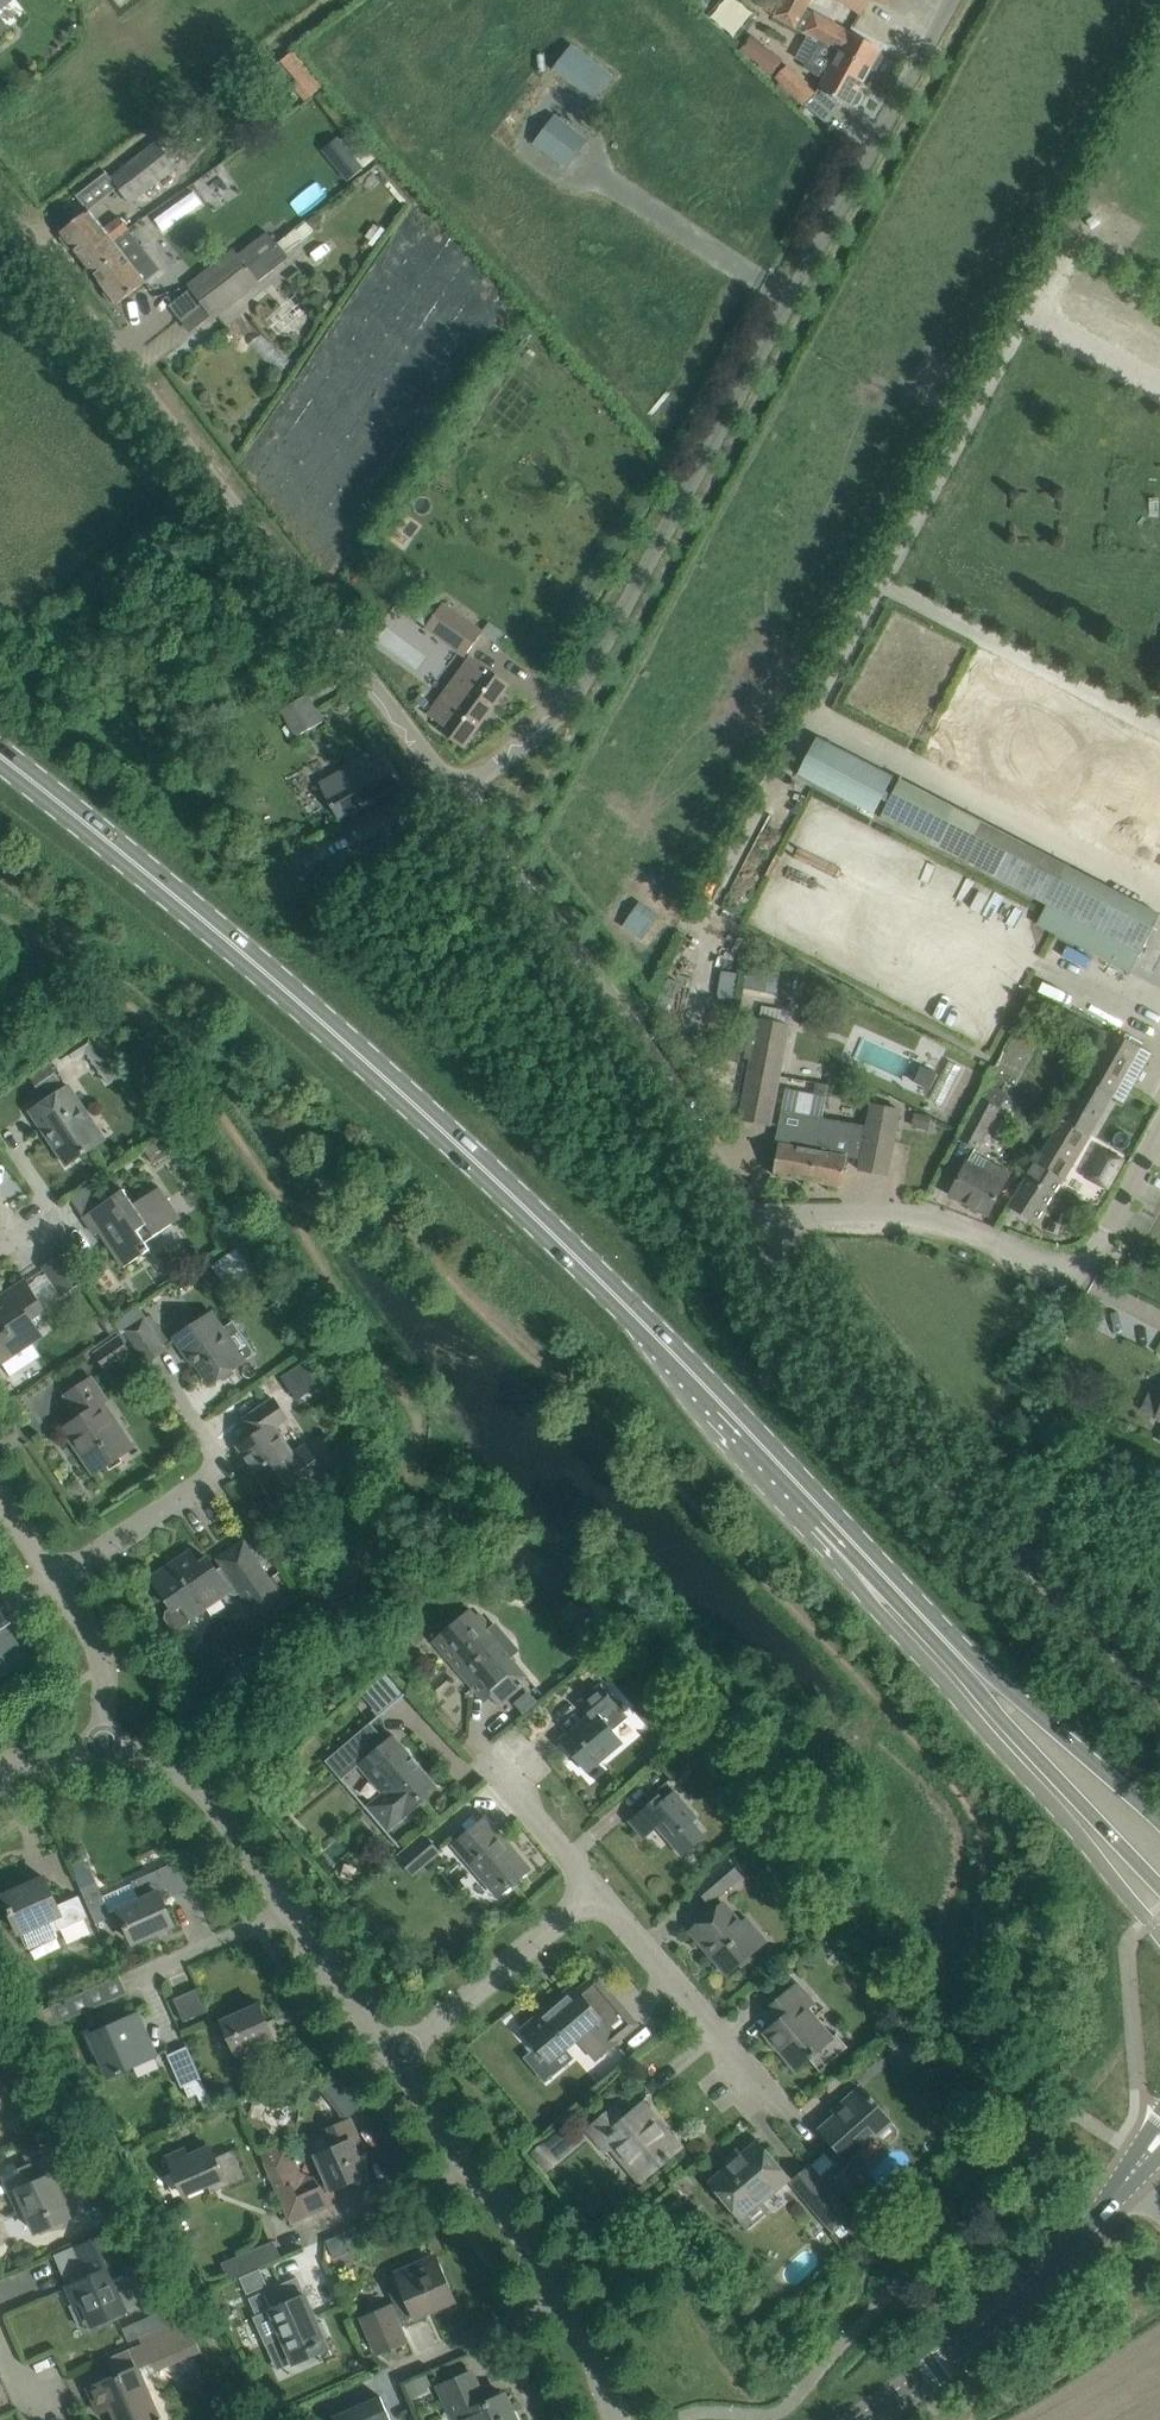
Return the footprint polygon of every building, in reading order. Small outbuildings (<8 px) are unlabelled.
[(11,1),(10,0),(0,0),(0,9),(11,1)] [(715,18),(742,35),(759,7),(748,0),(725,0),(715,18)] [(775,16),(819,40),(828,45),(853,58),(846,71),(865,81),(872,69),(874,70),(877,70),(883,57),(883,55),(880,54),(882,50),(851,33),(806,8),(810,0),(784,0),(775,16)] [(861,14),(871,0),(839,0),(861,14)] [(8,29),(8,28),(4,30),(0,26),(0,35),(8,29)] [(819,40),(804,68),(824,79),(819,89),(851,107),(853,103),(856,105),(858,104),(862,96),(862,93),(859,92),(865,81),(846,71),(853,58),(828,45),(819,40)] [(552,68),(594,101),(613,76),(580,50),(571,43),(562,55),(552,68)] [(770,52),(761,64),(773,73),(782,61),(770,52)] [(805,104),(815,93),(789,66),(788,65),(777,78),(804,105),(805,104)] [(567,169),(589,140),(555,114),(533,143),(567,169)] [(130,203),(177,166),(174,161),(186,151),(172,133),(159,144),(156,141),(110,177),(130,203)] [(341,139),(338,135),(335,137),(321,148),(347,181),(364,168),(363,168),(341,139)] [(196,181),(215,210),(243,192),(224,163),(196,181)] [(130,230),(128,228),(120,217),(104,229),(89,210),(61,232),(63,234),(60,238),(69,250),(74,248),(82,259),(110,237),(114,242),(129,230),(130,230)] [(374,225),(366,237),(376,244),(384,233),(374,225)] [(111,304),(116,302),(117,304),(145,282),(139,274),(154,262),(129,230),(114,242),(110,237),(82,259),(106,290),(104,294),(111,304)] [(191,286),(202,301),(276,244),(267,232),(236,255),(234,252),(191,286)] [(319,262),(340,245),(332,235),(311,253),(319,262)] [(271,266),(286,254),(278,243),(276,244),(202,301),(214,316),(274,270),(271,266)] [(296,333),(311,305),(292,294),(277,322),(296,333)] [(324,296),(313,308),(323,317),(334,305),(324,296)] [(482,632),(444,604),(427,627),(465,655),(482,632)] [(439,728),(464,747),(509,685),(470,657),(453,681),(458,684),(451,694),(448,692),(431,716),(442,724),(439,728)] [(430,700),(421,693),(415,700),(424,707),(430,700)] [(323,726),(313,709),(306,697),(280,711),(296,741),(323,726)] [(818,737),(798,775),(874,814),(894,776),(818,737)] [(350,769),(319,786),(338,819),(385,793),(388,791),(403,783),(383,747),(348,766),(350,769)] [(900,780),(881,817),(1048,904),(1037,924),(1131,972),(1159,916),(1159,914),(900,780)] [(782,971),(749,965),(745,986),(778,992),(782,971)] [(739,971),(722,968),(718,998),(735,1001),(739,971)] [(752,1050),(739,1120),(772,1126),(791,1024),(788,1024),(760,1018),(753,1017),(747,1047),(752,1048),(752,1050)] [(1113,1095),(1141,1047),(1112,1031),(1084,1079),(1113,1095)] [(90,1038),(69,1051),(75,1061),(85,1054),(88,1055),(108,1085),(117,1078),(90,1038)] [(732,1047),(730,1060),(740,1062),(743,1049),(732,1047)] [(931,1097),(944,1105),(964,1069),(951,1061),(931,1097)] [(50,1062),(30,1076),(42,1094),(62,1079),(50,1062)] [(922,1066),(915,1082),(930,1089),(938,1073),(922,1066)] [(1084,1079),(1009,1206),(1036,1223),(1063,1181),(1091,1135),(1113,1095),(1084,1079)] [(69,1086),(31,1111),(67,1165),(105,1140),(69,1086)] [(981,1098),(960,1138),(979,1148),(999,1108),(981,1098)] [(888,1175),(900,1110),(867,1103),(863,1125),(823,1118),(811,1181),(842,1187),(848,1156),(862,1159),(860,1170),(888,1175)] [(811,1181),(823,1118),(782,1110),(776,1144),(779,1144),(774,1174),(811,1181)] [(911,1126),(929,1130),(931,1116),(932,1116),(931,1116),(914,1112),(911,1126)] [(158,1139),(143,1149),(153,1163),(168,1154),(158,1139)] [(1120,1160),(1103,1151),(1090,1176),(1107,1185),(1120,1160)] [(951,1195),(988,1214),(1010,1172),(993,1163),(988,1172),(968,1162),(951,1195)] [(126,1189),(84,1217),(96,1235),(101,1232),(124,1267),(151,1250),(146,1242),(149,1240),(147,1236),(157,1229),(159,1233),(172,1225),(172,1224),(182,1218),(160,1184),(134,1202),(126,1189)] [(67,1251),(43,1267),(62,1295),(86,1279),(67,1251)] [(36,1324),(49,1315),(25,1279),(0,1296),(0,1297),(4,1303),(0,1305),(0,1363),(1,1365),(3,1363),(11,1375),(40,1356),(32,1344),(44,1336),(36,1324)] [(107,1312),(99,1318),(109,1333),(118,1327),(107,1312)] [(190,1353),(210,1384),(245,1361),(213,1312),(175,1338),(187,1355),(190,1353)] [(149,1313),(126,1329),(148,1362),(166,1350),(163,1346),(169,1341),(149,1313)] [(107,1368),(130,1353),(120,1337),(96,1353),(107,1368)] [(94,1474),(130,1450),(100,1405),(107,1401),(92,1378),(66,1395),(81,1417),(64,1428),(94,1474)] [(307,1444),(293,1453),(276,1428),(288,1420),(274,1399),(242,1420),(253,1436),(239,1446),(273,1497),(292,1484),(298,1494),(327,1474),(307,1444)] [(241,1592),(257,1617),(283,1599),(245,1542),(219,1559),(223,1566),(217,1570),(208,1557),(207,1558),(208,1559),(200,1564),(191,1552),(153,1578),(172,1607),(166,1611),(165,1618),(172,1629),(179,1631),(190,1623),(190,1617),(228,1592),(230,1595),(235,1596),(241,1592)] [(492,1695),(500,1706),(524,1686),(521,1682),(528,1677),(497,1641),(500,1638),(482,1616),(479,1619),(470,1609),(443,1632),(492,1690),(492,1695)] [(25,1658),(3,1625),(8,1622),(0,1610),(0,1675),(25,1658)] [(562,1742),(586,1770),(622,1740),(614,1730),(628,1718),(600,1684),(578,1702),(591,1717),(562,1742)] [(342,1780),(359,1765),(383,1793),(370,1805),(391,1829),(404,1818),(405,1818),(425,1801),(422,1798),(436,1785),(393,1734),(382,1744),(368,1727),(372,1723),(371,1722),(326,1760),(342,1780)] [(672,1779),(698,1757),(688,1746),(662,1767),(672,1779)] [(658,1826),(683,1856),(707,1836),(694,1821),(698,1817),(667,1782),(655,1792),(658,1795),(629,1820),(644,1838),(658,1826)] [(529,1869),(486,1818),(455,1844),(498,1895),(529,1869)] [(439,1851),(427,1837),(401,1859),(413,1874),(439,1851)] [(711,1903),(742,1874),(729,1860),(698,1888),(711,1903)] [(85,1861),(73,1865),(77,1876),(82,1888),(96,1923),(112,1916),(111,1912),(119,1908),(135,1943),(174,1926),(162,1898),(171,1894),(160,1869),(132,1882),(133,1884),(104,1897),(98,1881),(92,1867),(88,1868),(85,1861)] [(58,1937),(56,1932),(89,1917),(79,1896),(57,1906),(45,1877),(4,1895),(27,1948),(31,1949),(58,1937)] [(748,1916),(741,1922),(724,1902),(691,1931),(728,1974),(768,1940),(748,1916)] [(833,1927),(823,1935),(827,1940),(836,1940),(840,1937),(840,1936),(833,1927)] [(60,2024),(128,1993),(120,1976),(52,2007),(60,2024)] [(597,2058),(618,2040),(607,2027),(625,2011),(596,1976),(578,1992),(574,1987),(525,2029),(538,2044),(552,2060),(566,2048),(579,2037),(597,2058)] [(821,2071),(828,2064),(849,2047),(837,2033),(831,2038),(802,2004),(809,1998),(814,2004),(815,2004),(798,1983),(765,2011),(776,2024),(765,2033),(797,2069),(810,2058),(821,2071)] [(198,1988),(174,1998),(184,2021),(208,2010),(198,1988)] [(261,2057),(286,2046),(274,2019),(267,2022),(259,2003),(222,2020),(237,2053),(255,2045),(261,2057)] [(92,2035),(88,2036),(96,2054),(100,2052),(102,2056),(110,2075),(118,2072),(119,2073),(123,2071),(123,2070),(155,2055),(137,2015),(92,2035)] [(210,2096),(202,2079),(187,2046),(168,2055),(182,2088),(184,2087),(190,2098),(197,2094),(201,2101),(210,2096)] [(898,2130),(890,2122),(891,2121),(861,2088),(844,2104),(847,2107),(822,2130),(841,2150),(848,2159),(875,2135),(882,2143),(888,2144),(898,2135),(898,2130)] [(609,2150),(612,2147),(616,2143),(645,2176),(679,2147),(643,2105),(625,2120),(610,2103),(602,2109),(607,2115),(593,2126),(590,2129),(609,2150)] [(949,2129),(966,2129),(965,2113),(949,2113),(949,2129)] [(276,2149),(263,2154),(293,2223),(294,2222),(294,2221),(330,2205),(325,2192),(349,2181),(360,2186),(365,2174),(367,2173),(366,2171),(369,2162),(361,2159),(353,2141),(359,2138),(351,2119),(330,2129),(337,2146),(316,2156),(324,2173),(313,2178),(300,2173),(292,2155),(276,2149)] [(545,2142),(532,2153),(548,2173),(561,2162),(545,2142)] [(789,2178),(758,2142),(711,2182),(741,2218),(739,2219),(748,2229),(770,2210),(762,2201),(789,2178)] [(223,2188),(245,2178),(233,2150),(215,2158),(210,2146),(189,2155),(186,2149),(169,2157),(185,2194),(208,2184),(210,2188),(221,2183),(223,2188)] [(835,2164),(821,2176),(831,2187),(855,2215),(859,2211),(858,2210),(879,2191),(857,2166),(849,2158),(848,2159),(841,2150),(831,2159),(835,2164)] [(37,2232),(59,2222),(72,2216),(54,2175),(60,2172),(52,2155),(5,2176),(20,2211),(26,2208),(37,2232)] [(855,2216),(855,2215),(831,2187),(810,2204),(833,2232),(834,2233),(855,2216)] [(868,2223),(894,2200),(887,2192),(879,2191),(858,2210),(859,2211),(855,2215),(855,2216),(865,2226),(868,2223)] [(68,2286),(76,2303),(71,2305),(80,2326),(85,2324),(86,2328),(147,2302),(132,2269),(126,2272),(109,2233),(77,2247),(90,2277),(68,2286)] [(340,2234),(326,2240),(334,2257),(348,2251),(340,2234)] [(282,2257),(274,2240),(222,2263),(229,2280),(282,2257)] [(396,2304),(363,2318),(378,2353),(407,2340),(399,2323),(453,2299),(435,2258),(385,2280),(396,2304)] [(261,2269),(241,2277),(248,2294),(268,2285),(261,2269)] [(291,2280),(250,2298),(258,2315),(254,2317),(266,2344),(283,2337),(293,2357),(295,2363),(297,2362),(294,2356),(325,2342),(331,2355),(333,2354),(325,2337),(329,2336),(323,2321),(319,2323),(314,2312),(313,2312),(306,2294),(298,2298),(291,2282),(291,2280)] [(172,2326),(142,2338),(144,2344),(108,2360),(116,2377),(89,2388),(100,2412),(112,2406),(118,2419),(163,2419),(162,2417),(160,2418),(138,2368),(158,2359),(161,2366),(203,2350),(184,2321),(172,2326)] [(425,2372),(403,2381),(411,2396),(428,2389),(425,2384),(429,2382),(425,2372)] [(440,2387),(453,2418),(464,2413),(467,2419),(517,2419),(505,2394),(485,2403),(472,2372),(440,2387)] [(381,2396),(333,2417),(334,2419),(392,2419),(381,2396)]
